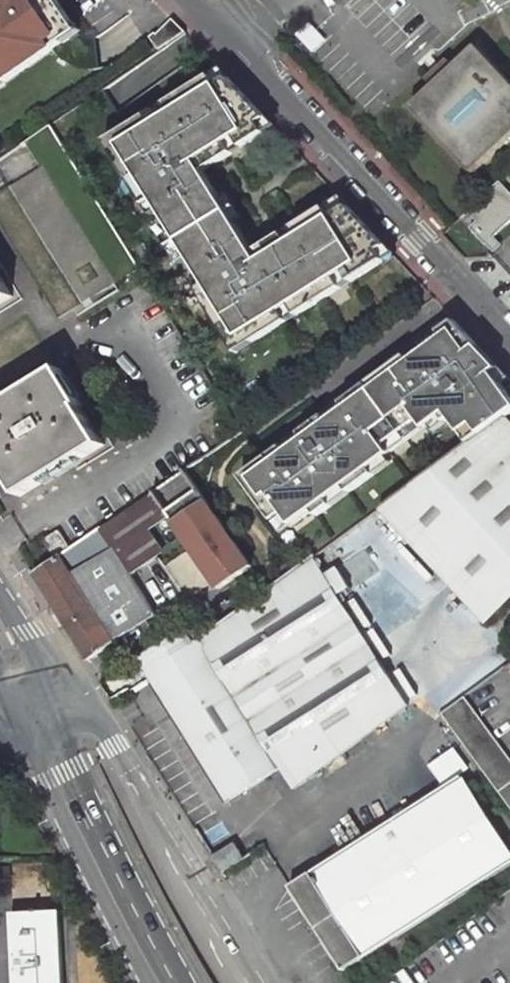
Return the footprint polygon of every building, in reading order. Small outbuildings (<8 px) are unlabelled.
[(1,83),(61,42),(57,36),(72,25),(55,0),(0,0),(0,81),(1,83)] [(467,172),(509,131),(509,84),(472,44),(405,106),(467,172)] [(221,69),(212,76),(218,85),(229,78),(221,69)] [(379,251),(386,247),(348,206),(332,217),(326,207),(293,228),(298,237),(289,243),(283,234),(254,252),(236,223),(221,199),(204,171),(233,153),(227,143),(236,137),(242,147),(265,133),(259,123),(267,119),(229,78),(218,85),(212,76),(166,104),(172,114),(162,120),(156,110),(122,131),(128,140),(111,151),(144,205),(154,199),(161,209),(170,225),(191,258),(201,274),(207,284),(198,290),(231,343),(248,332),(254,342),(288,322),(282,312),(291,306),(297,315),(342,288),(336,278),(346,272),(351,281),(385,260),(379,251)] [(166,104),(156,110),(162,120),(172,114),(166,104)] [(274,127),(267,119),(259,123),(265,133),(274,127)] [(0,196),(0,224),(60,321),(138,273),(49,130),(28,145),(43,168),(0,196)] [(105,142),(111,151),(128,140),(122,131),(105,142)] [(233,153),(242,147),(236,137),(227,143),(233,153)] [(486,243),(494,251),(501,244),(493,236),(509,221),(509,192),(500,182),(469,211),(477,220),(470,227),(485,244),(486,243)] [(229,195),(221,199),(236,223),(243,218),(229,195)] [(340,198),(326,207),(332,217),(348,206),(340,198)] [(154,199),(144,205),(151,215),(161,209),(154,199)] [(181,264),(191,258),(170,225),(161,231),(181,264)] [(298,237),(293,228),(283,234),(289,243),(298,237)] [(379,251),(385,260),(394,255),(386,247),(379,251)] [(336,278),(342,288),(351,281),(346,272),(336,278)] [(191,279),(198,290),(207,284),(201,274),(191,279)] [(10,299),(0,283),(0,305),(10,299)] [(431,303),(334,369),(400,465),(477,411),(509,388),(431,303)] [(282,312),(288,322),(297,315),(291,306),(282,312)] [(248,332),(231,343),(237,353),(254,342),(248,332)] [(196,488),(165,510),(169,516),(220,590),(400,465),(334,369),(185,471),(196,488)] [(0,406),(0,463),(21,498),(102,448),(78,408),(81,406),(58,370),(0,406)] [(503,420),(401,495),(490,618),(509,602),(509,428),(503,420)] [(154,493),(165,510),(196,488),(185,471),(154,493)] [(112,550),(130,576),(164,552),(149,532),(169,516),(165,510),(154,493),(100,530),(112,550)] [(60,558),(72,577),(112,550),(100,530),(70,551),(60,558)] [(58,533),(43,542),(55,561),(60,558),(70,551),(58,533)] [(280,772),(422,682),(335,543),(219,629),(205,639),(195,625),(102,684),(113,702),(129,691),(131,694),(153,680),(214,780),(264,748),(280,772)] [(72,577),(114,644),(156,615),(130,576),(112,550),(72,577)] [(89,663),(114,644),(72,577),(60,558),(55,561),(35,575),(89,663)] [(219,629),(209,614),(195,625),(205,639),(219,629)] [(465,698),(440,716),(509,812),(509,761),(465,698)] [(469,769),(456,750),(428,768),(441,787),(469,769)] [(458,782),(286,887),(337,969),(509,861),(458,782)] [(244,858),(235,845),(213,859),(222,872),(244,858)] [(14,917),(17,982),(65,982),(61,915),(14,917)]
